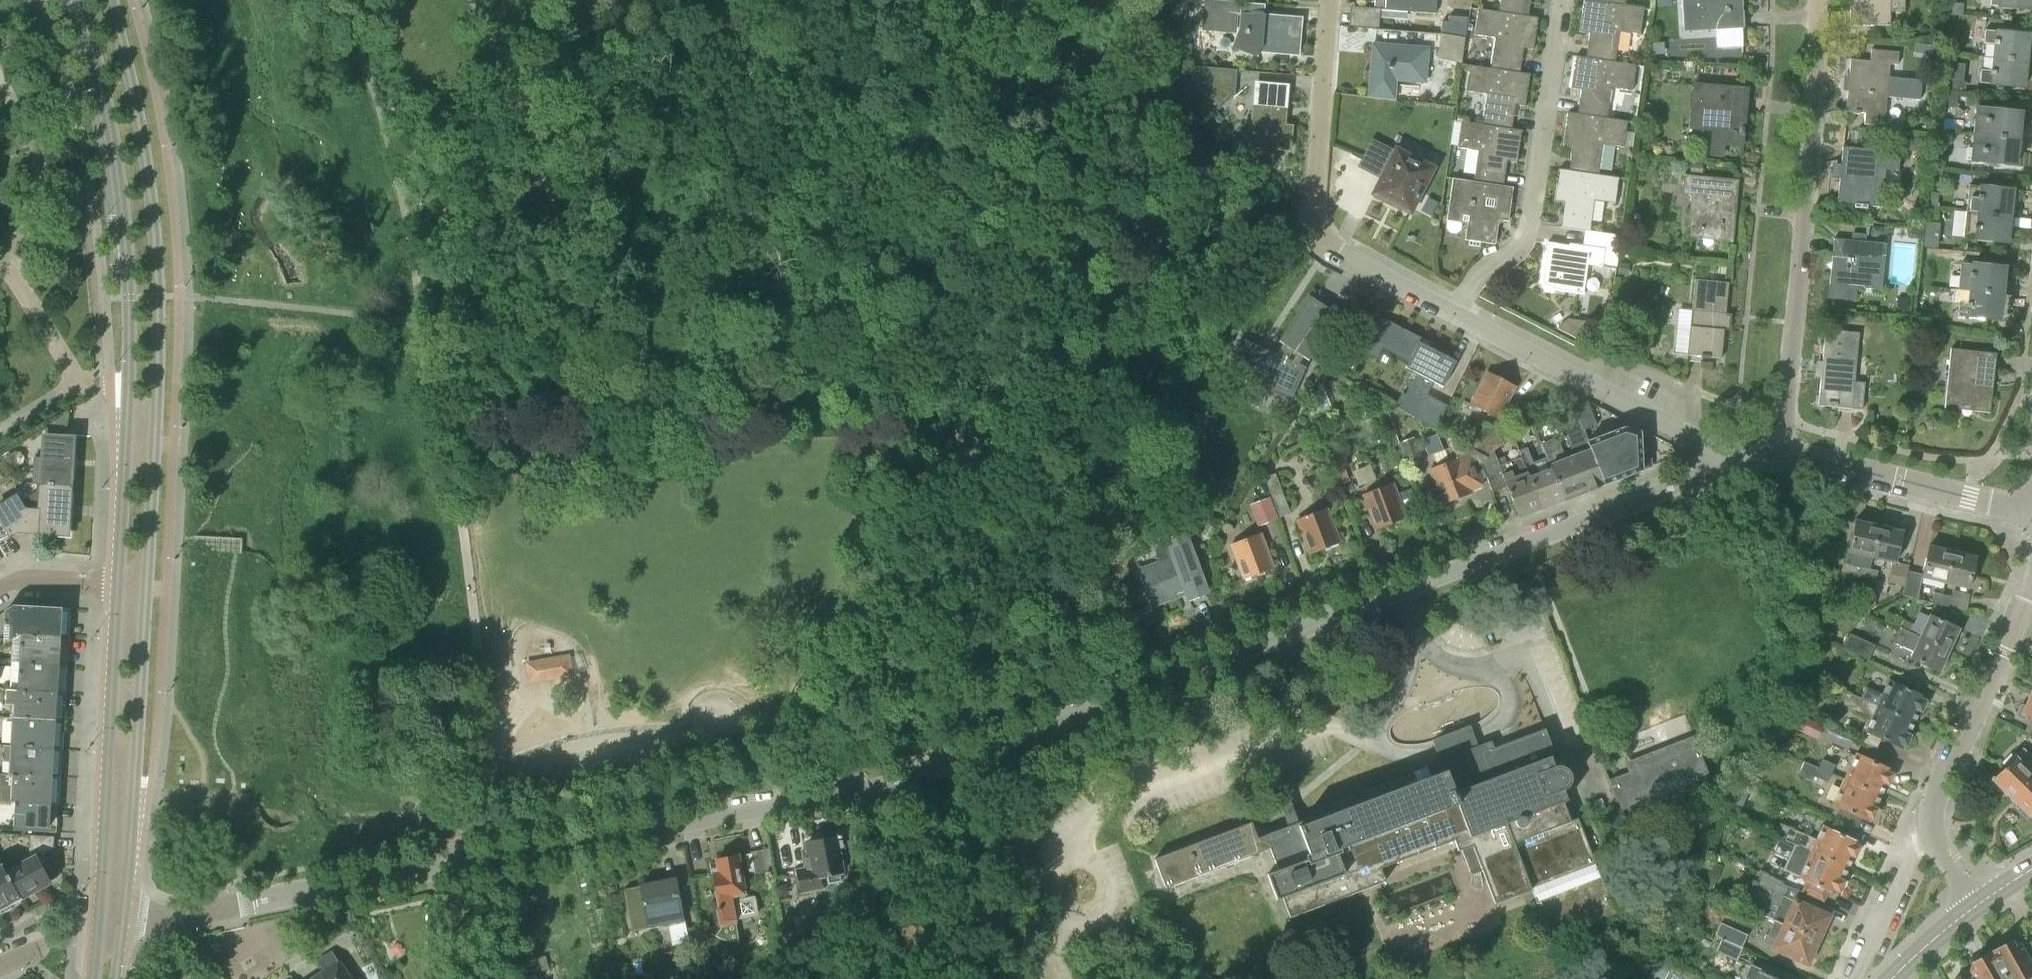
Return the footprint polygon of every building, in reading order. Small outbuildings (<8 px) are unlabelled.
[(1236,2),(1213,0),(1212,0),(1210,25),(1233,27),(1234,14),(1235,14),(1236,2)] [(1386,11),(1436,15),(1437,0),(1387,0),(1386,11)] [(1500,11),(1530,15),(1532,0),(1501,0),(1500,11)] [(1615,60),(1619,30),(1639,33),(1643,6),(1624,4),(1598,0),(1587,0),(1582,31),(1592,32),(1588,56),(1615,60)] [(1742,0),(1682,0),(1684,24),(1715,22),(1716,30),(1743,29),(1742,0)] [(1850,26),(1890,26),(1891,0),(1850,0),(1850,26)] [(1988,5),(2031,10),(2031,6),(2031,0),(1989,0),(1988,5)] [(1355,3),(1355,23),(1383,23),(1383,4),(1355,3)] [(1962,14),(1963,4),(1953,3),(1952,13),(1962,14)] [(1530,15),(1500,11),(1479,8),(1475,34),(1496,37),(1491,67),(1522,72),(1525,48),(1535,49),(1540,17),(1530,15)] [(1297,53),(1300,19),(1249,15),(1247,34),(1245,34),(1239,49),(1259,56),(1261,51),(1297,53)] [(1442,21),(1441,34),(1465,38),(1467,18),(1449,16),(1448,22),(1442,21)] [(1995,44),(1993,57),(2026,60),(2029,35),(1985,31),(1983,43),(1995,44)] [(1465,38),(1441,34),(1438,60),(1462,63),(1465,38)] [(1373,44),(1369,97),(1395,99),(1396,80),(1425,83),(1427,48),(1373,44)] [(1927,44),(1927,54),(1937,54),(1937,45),(1927,44)] [(1865,128),(1884,130),(1887,100),(1889,100),(1892,102),(1898,103),(1902,100),(1903,93),(1899,89),(1894,88),(1890,90),(1888,90),(1890,67),(1899,67),(1900,55),(1873,52),(1871,64),(1850,62),(1846,112),(1866,114),(1865,128)] [(1579,113),(1607,117),(1611,87),(1632,90),(1636,63),(1615,60),(1588,56),(1578,55),(1573,87),(1583,89),(1579,113)] [(2026,60),(1993,57),(1992,71),(1980,70),(1979,82),(2024,87),(2026,60)] [(1965,89),(1966,82),(1963,82),(1965,64),(1947,62),(1944,87),(1962,89),(1965,89)] [(1522,72),(1491,67),(1470,64),(1467,91),(1487,94),(1483,124),(1513,128),(1517,104),(1527,105),(1532,73),(1522,72)] [(1230,74),(1191,71),(1190,80),(1214,107),(1229,95),(1230,74)] [(1286,105),(1287,87),(1257,84),(1252,147),(1291,150),(1293,125),(1281,124),(1282,105),(1286,105)] [(1742,145),(1747,89),(1695,85),(1692,126),(1721,129),(1720,143),(1742,145)] [(1951,107),(1952,94),(1940,93),(1939,107),(1951,107)] [(1977,108),(1975,134),(2019,138),(2021,113),(1977,108)] [(1570,170),(1601,174),(1605,144),(1626,147),(1630,120),(1607,117),(1579,113),(1569,112),(1565,144),(1574,145),(1571,170),(1570,170)] [(1523,130),(1513,128),(1483,124),(1462,121),(1458,147),(1479,150),(1474,181),(1505,186),(1508,161),(1518,162),(1523,130)] [(2019,138),(1975,134),(1972,160),(2016,164),(2019,138)] [(1923,151),(1923,137),(1905,136),(1904,150),(1923,151)] [(1372,171),(1383,149),(1370,143),(1359,164),(1372,171)] [(1900,152),(1842,146),(1837,202),(1883,207),(1887,169),(1898,170),(1900,152)] [(1410,211),(1431,169),(1396,152),(1376,194),(1395,203),(1396,209),(1401,212),(1406,209),(1410,211)] [(1945,165),(1945,161),(1941,156),(1938,154),(1934,166),(1942,168),(1945,165)] [(1703,173),(1704,164),(1691,163),(1690,171),(1703,173)] [(1587,231),(1587,230),(1592,231),(1597,200),(1617,203),(1622,177),(1601,174),(1570,170),(1571,170),(1561,168),(1556,200),(1566,202),(1562,227),(1587,231)] [(1941,177),(1942,169),(1934,168),(1932,176),(1941,177)] [(1733,242),(1739,180),(1684,174),(1682,194),(1691,195),(1688,229),(1717,231),(1716,240),(1733,242)] [(1514,187),(1505,186),(1474,181),(1453,178),(1447,220),(1468,224),(1466,240),(1496,244),(1500,220),(1509,221),(1514,187)] [(2011,215),(2013,190),(1969,186),(1967,211),(2011,215)] [(2011,215),(1967,211),(1964,237),(2008,242),(2011,215)] [(1881,237),(1882,227),(1871,226),(1870,236),(1881,237)] [(1921,227),(1911,227),(1910,238),(1920,238),(1921,227)] [(1587,230),(1587,231),(1584,246),(1571,244),(1570,246),(1549,243),(1544,281),(1548,286),(1555,287),(1555,289),(1581,293),(1585,263),(1604,266),(1606,250),(1619,252),(1622,235),(1592,231),(1587,230)] [(1883,290),(1887,243),(1834,238),(1829,284),(1883,290)] [(1620,262),(1618,274),(1627,276),(1629,263),(1620,262)] [(1971,276),(1970,289),(2003,293),(2005,268),(1961,263),(1960,275),(1971,276)] [(1695,279),(1690,327),(1676,326),(1674,353),(1722,358),(1729,282),(1695,279)] [(2003,293),(1970,289),(1969,302),(1959,301),(1957,315),(2000,319),(2003,293)] [(1308,361),(1339,315),(1308,296),(1308,297),(1279,341),(1286,345),(1279,355),(1243,339),(1228,373),(1291,401),(1306,367),(1299,364),(1303,358),(1308,361)] [(1395,406),(1399,408),(1435,429),(1448,405),(1427,395),(1449,352),(1379,316),(1370,333),(1424,360),(1406,395),(1402,393),(1395,406)] [(1583,342),(1587,321),(1568,318),(1559,325),(1558,328),(1583,342)] [(1862,409),(1864,382),(1855,381),(1860,333),(1825,330),(1818,405),(1853,409),(1853,408),(1862,409)] [(1990,413),(1997,353),(1951,348),(1946,399),(1976,402),(1975,411),(1990,413)] [(1499,417),(1515,386),(1487,372),(1471,403),(1499,417)] [(1543,442),(1548,456),(1564,500),(1604,484),(1589,442),(1584,429),(1576,405),(1572,397),(1574,396),(1573,394),(1564,389),(1551,394),(1573,455),(1565,458),(1559,441),(1552,438),(1543,442)] [(1586,401),(1576,405),(1584,429),(1595,424),(1586,401)] [(1435,429),(1399,408),(1387,412),(1408,467),(1423,462),(1415,438),(1418,437),(1419,439),(1435,433),(1435,429)] [(1375,420),(1379,414),(1370,409),(1367,415),(1375,420)] [(1476,435),(1486,440),(1493,427),(1483,422),(1476,435)] [(1488,458),(1493,452),(1499,446),(1508,428),(1496,422),(1493,427),(1486,440),(1479,453),(1488,458)] [(1589,442),(1604,484),(1642,470),(1641,433),(1624,428),(1589,442)] [(36,469),(36,484),(71,485),(74,439),(45,437),(44,458),(40,458),(36,462),(36,469)] [(1471,490),(1489,483),(1482,464),(1488,458),(1479,453),(1449,437),(1446,438),(1454,462),(1430,471),(1443,504),(1472,493),(1471,490)] [(1519,450),(1521,457),(1522,460),(1541,508),(1564,500),(1548,456),(1533,462),(1527,448),(1519,450)] [(1337,470),(1349,466),(1344,451),(1332,455),(1337,470)] [(1482,464),(1489,483),(1492,491),(1507,486),(1518,517),(1541,508),(1522,460),(1521,457),(1506,462),(1504,456),(1496,459),(1493,452),(1488,458),(1482,464)] [(1343,469),(1334,472),(1339,484),(1348,480),(1343,469)] [(1279,517),(1290,513),(1275,473),(1265,477),(1279,517)] [(36,484),(36,493),(21,502),(16,494),(0,504),(0,541),(16,531),(68,534),(71,485),(36,484)] [(1377,529),(1406,518),(1393,485),(1364,496),(1377,529)] [(1258,526),(1278,518),(1270,497),(1250,505),(1258,526)] [(1310,554),(1339,543),(1327,510),(1298,521),(1310,554)] [(1870,569),(1873,557),(1880,526),(1856,520),(1846,564),(1860,567),(1858,577),(1868,579),(1870,569)] [(1903,532),(1880,526),(1873,557),(1895,563),(1903,532)] [(1207,593),(1185,534),(1168,541),(1174,559),(1140,572),(1152,605),(1187,592),(1190,599),(1207,593)] [(1244,579),(1273,568),(1261,535),(1232,546),(1244,579)] [(1945,583),(1953,552),(1929,546),(1923,574),(1908,570),(1902,596),(1917,599),(1922,578),(1945,583)] [(1953,552),(1945,583),(1969,589),(1976,557),(1953,552)] [(1878,571),(1870,569),(1868,579),(1876,581),(1878,571)] [(1873,608),(1876,595),(1865,593),(1862,605),(1873,608)] [(1931,602),(1939,604),(1942,594),(1933,593),(1931,602)] [(1942,594),(1939,604),(1948,606),(1950,596),(1942,594)] [(20,635),(58,636),(60,609),(16,606),(6,612),(5,626),(10,626),(9,641),(20,635)] [(1930,615),(1920,637),(1949,651),(1950,649),(1951,649),(1955,642),(1953,641),(1959,629),(1930,615)] [(1903,621),(1900,629),(1909,632),(1912,625),(1903,621)] [(1949,651),(1920,637),(1909,632),(1900,629),(1893,642),(1914,652),(1910,659),(1939,672),(1945,660),(1946,660),(1950,653),(1948,652),(1949,651)] [(18,663),(56,665),(58,636),(20,635),(18,663)] [(1869,661),(1875,646),(1849,635),(1843,649),(1869,661)] [(530,682),(573,676),(570,655),(526,662),(530,682)] [(9,689),(55,692),(56,665),(18,663),(11,663),(9,689)] [(1890,681),(1884,695),(1866,687),(1861,699),(1878,707),(1914,723),(1920,711),(1922,712),(1927,701),(1925,700),(1926,698),(1919,694),(1923,684),(1902,674),(1897,684),(1890,681)] [(14,718),(53,720),(55,692),(9,689),(6,689),(5,706),(15,706),(14,718)] [(2029,700),(2024,698),(2016,716),(2024,720),(2026,716),(2031,719),(2024,732),(2031,736),(2031,692),(2029,700)] [(1878,707),(1861,699),(1852,695),(1848,693),(1843,703),(1842,707),(1869,719),(1864,731),(1880,738),(1902,749),(1904,745),(1906,746),(1912,735),(1909,734),(1914,723),(1878,707)] [(1817,739),(1823,727),(1800,715),(1794,728),(1817,739)] [(11,746),(52,747),(53,720),(14,718),(12,718),(11,740),(11,746)] [(1555,756),(1545,729),(1495,749),(1492,741),(1426,766),(1431,777),(1314,821),(1313,817),(1299,823),(1288,827),(1258,838),(1252,822),(1154,859),(1165,886),(1270,846),(1278,869),(1267,873),(1276,898),(1282,896),(1288,910),(1290,917),(1384,881),(1380,868),(1454,839),(1459,850),(1473,845),(1495,903),(1534,888),(1538,900),(1535,901),(1550,938),(1615,913),(1600,876),(1597,877),(1593,866),(1596,865),(1578,818),(1570,821),(1563,802),(1567,801),(1563,790),(1567,788),(1570,785),(1571,782),(1572,776),(1570,771),(1565,766),(1559,764),(1554,766),(1551,757),(1555,756)] [(1621,809),(1709,776),(1694,737),(1626,763),(1630,773),(1610,781),(1621,809)] [(9,775),(50,777),(52,747),(11,746),(9,775)] [(2023,748),(2014,758),(2010,754),(2001,764),(2004,767),(1996,776),(1995,775),(1989,782),(1998,791),(2001,788),(2010,798),(2011,797),(2031,775),(2031,757),(2023,748)] [(1857,754),(1845,779),(1881,796),(1887,784),(1889,785),(1894,774),(1892,773),(1893,770),(1857,754)] [(1822,759),(1818,768),(1831,774),(1835,765),(1822,759)] [(1831,774),(1818,768),(1815,775),(1828,781),(1831,774)] [(48,805),(50,777),(9,775),(0,774),(0,801),(11,802),(10,803),(16,803),(48,805)] [(2011,797),(2018,804),(2015,807),(2026,819),(2031,813),(2031,775),(2011,797)] [(1881,796),(1845,779),(1833,805),(1869,822),(1871,818),(1873,819),(1878,809),(1876,808),(1881,796)] [(1742,808),(1750,790),(1740,786),(1732,804),(1742,808)] [(48,805),(16,803),(15,831),(47,833),(48,805)] [(1799,845),(1848,868),(1853,857),(1855,858),(1861,847),(1858,846),(1859,843),(1822,826),(1816,838),(1781,823),(1776,835),(1799,845)] [(837,836),(834,832),(826,834),(825,838),(808,842),(810,850),(804,852),(808,868),(800,870),(806,895),(829,890),(827,878),(843,874),(839,855),(845,853),(841,836),(837,836)] [(8,872),(23,899),(52,883),(51,882),(57,879),(50,866),(49,867),(42,854),(53,848),(54,836),(31,835),(30,860),(8,872)] [(1824,901),(1829,890),(1836,893),(1837,891),(1840,892),(1845,882),(1842,880),(1848,868),(1799,845),(1787,871),(1807,880),(1802,891),(1824,901)] [(756,879),(775,876),(769,849),(751,852),(756,879)] [(745,897),(745,894),(738,855),(718,859),(719,868),(712,869),(723,922),(758,915),(755,896),(745,897)] [(1704,860),(1699,871),(1718,880),(1724,869),(1704,860)] [(2,910),(3,914),(14,908),(12,905),(23,899),(8,872),(5,865),(0,868),(0,911),(2,910)] [(1776,919),(1818,938),(1828,916),(1795,900),(1799,890),(1763,873),(1757,884),(1772,892),(1767,902),(1777,907),(1773,918),(1776,919)] [(684,921),(676,879),(667,881),(667,880),(658,882),(658,883),(640,886),(641,887),(625,890),(633,931),(684,921)] [(1818,938),(1776,919),(1769,936),(1766,934),(1763,942),(1774,947),(1774,948),(1807,963),(1818,938)] [(1687,927),(1676,921),(1675,921),(1670,932),(1671,932),(1682,937),(1687,927)] [(1716,933),(1722,936),(1742,946),(1747,935),(1721,923),(1716,933)] [(1743,946),(1742,946),(1722,936),(1716,950),(1737,960),(1743,946)] [(2006,978),(2031,978),(2031,942),(2021,947),(2019,944),(2011,941),(1991,953),(2006,978)] [(1991,953),(1974,962),(1971,971),(1975,977),(1977,978),(2006,978),(1991,953)] [(1664,978),(1671,963),(1659,958),(1658,957),(1651,973),(1652,974),(1664,978)] [(340,961),(323,972),(314,978),(352,978),(340,961)] [(1745,978),(1778,978),(1751,966),(1745,978)]
